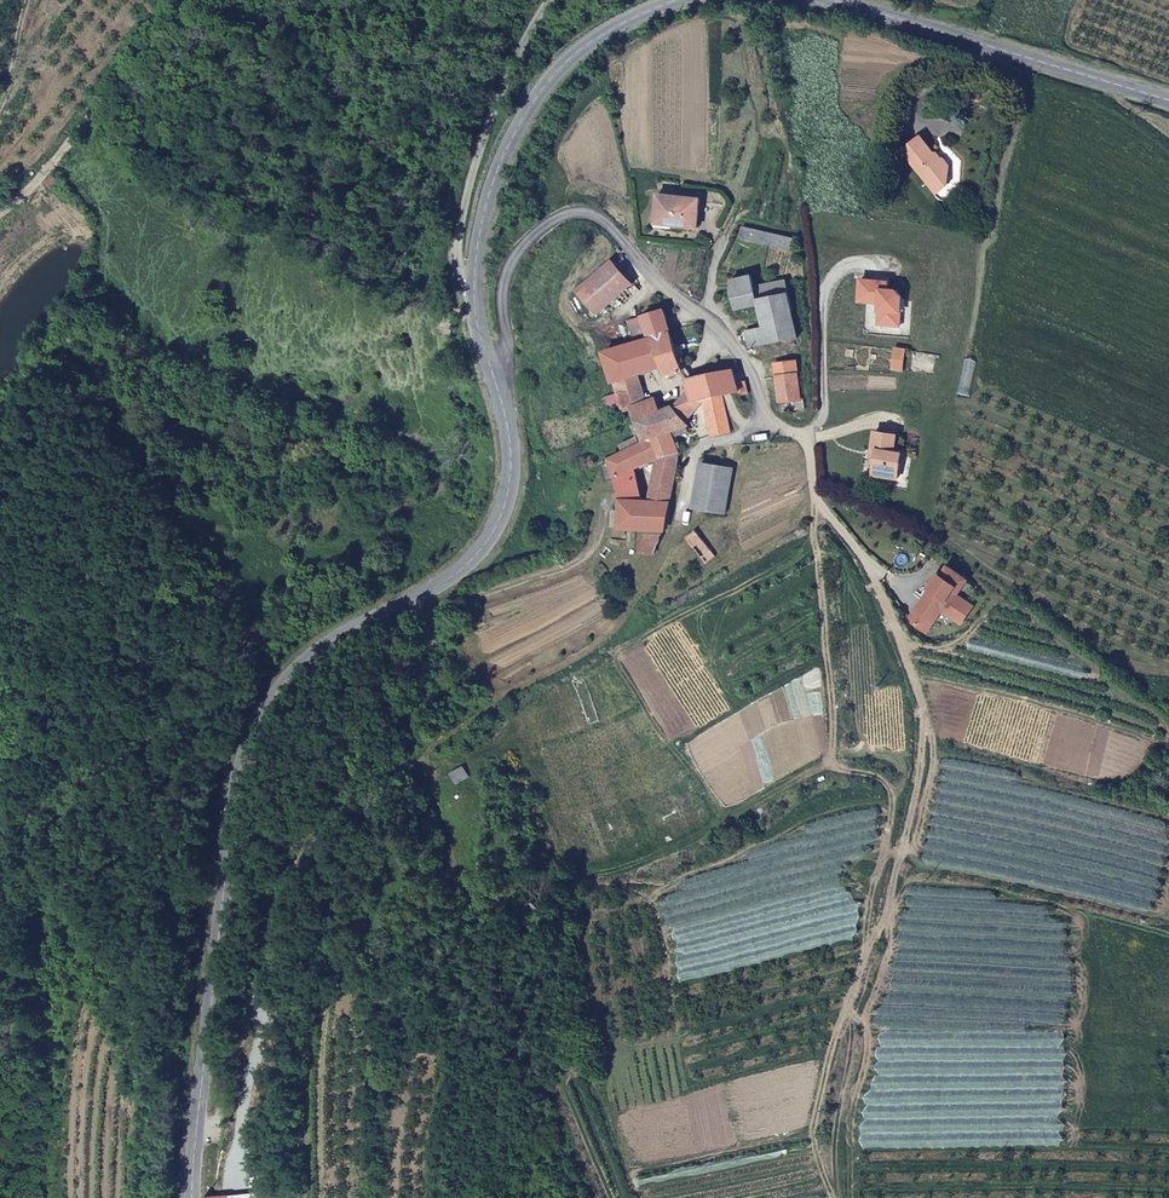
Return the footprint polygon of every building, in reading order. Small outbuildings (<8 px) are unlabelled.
[(906,157),(939,200),(941,190),(951,191),(956,170),(949,163),(942,164),(925,141),(906,157)] [(941,190),(939,200),(951,191),(941,190)] [(695,226),(697,196),(654,194),(653,224),(695,226)] [(791,239),(744,225),(740,236),(788,251),(791,239)] [(631,283),(610,261),(576,293),(598,313),(631,283)] [(885,280),(857,278),(856,299),(877,301),(876,322),(897,324),(899,294),(893,288),(884,287),(885,280)] [(754,304),(785,295),(782,280),(750,289),(748,279),(729,283),(729,300),(734,315),(755,309),(754,304)] [(796,340),(785,295),(754,304),(755,309),(762,331),(766,347),(796,340)] [(626,321),(633,343),(671,332),(663,309),(626,321)] [(745,335),(749,352),(766,347),(762,331),(745,335)] [(633,343),(604,353),(614,381),(645,371),(680,360),(671,332),(633,343)] [(910,352),(904,351),(899,372),(908,372),(910,352)] [(791,412),(805,410),(805,396),(801,397),(794,360),(775,363),(782,408),(791,408),(791,412)] [(733,367),(707,374),(688,378),(694,401),(703,399),(704,402),(712,433),(730,429),(723,393),(732,391),(740,389),(738,382),(733,367)] [(645,371),(614,381),(624,412),(633,408),(655,401),(645,371)] [(745,380),(738,382),(740,389),(732,391),(734,397),(748,392),(745,380)] [(703,399),(694,401),(673,407),(687,422),(704,402),(703,399)] [(633,408),(638,421),(658,413),(655,401),(633,408)] [(658,413),(638,421),(642,434),(644,440),(654,436),(671,429),(687,422),(673,407),(658,413)] [(691,432),(687,422),(671,429),(674,437),(691,432)] [(660,456),(678,451),(674,437),(671,429),(654,436),(660,456)] [(895,451),(896,432),(874,430),(872,450),(877,451),(876,464),(875,474),(900,477),(902,452),(895,451)] [(644,440),(642,434),(622,444),(624,450),(644,440)] [(624,450),(609,457),(616,479),(619,487),(641,487),(637,466),(659,457),(660,456),(654,436),(644,440),(624,450)] [(669,502),(678,451),(660,456),(659,457),(652,501),(669,502)] [(609,457),(602,461),(608,482),(616,479),(609,457)] [(725,512),(734,465),(704,459),(695,505),(725,512)] [(619,487),(623,498),(644,500),(641,487),(619,487)] [(621,509),(620,528),(664,529),(669,502),(652,501),(644,500),(623,498),(621,509)] [(697,527),(686,534),(705,560),(716,553),(697,527)] [(609,559),(614,551),(606,546),(600,554),(609,559)] [(967,597),(977,583),(959,567),(952,576),(948,573),(936,588),(940,591),(919,614),(920,620),(930,630),(948,609),(960,619),(974,603),(967,597)] [(457,764),(452,766),(456,773),(462,770),(457,764)]
